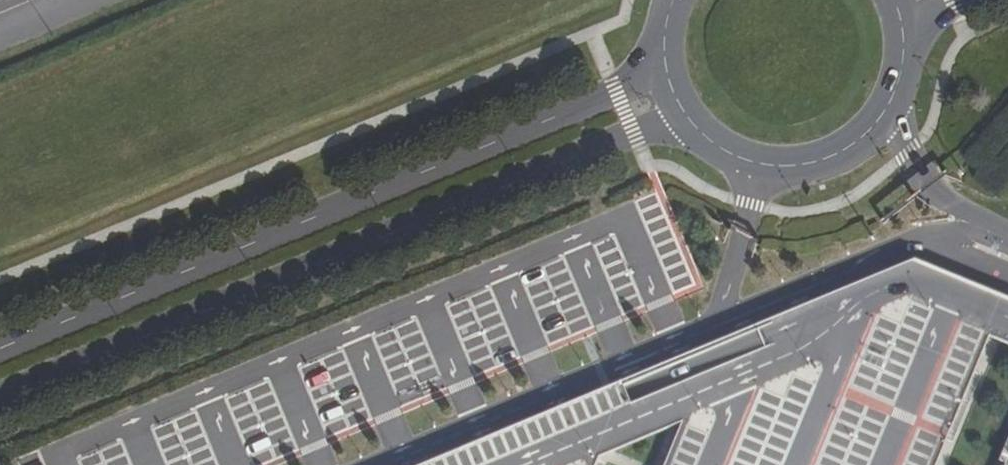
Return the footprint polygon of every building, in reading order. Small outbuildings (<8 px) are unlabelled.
[(914,264),(431,464),(592,464),(593,462),(679,430),(665,464),(930,464),(941,438),(976,352),(981,339),(1007,350),(1007,302),(914,264)]
